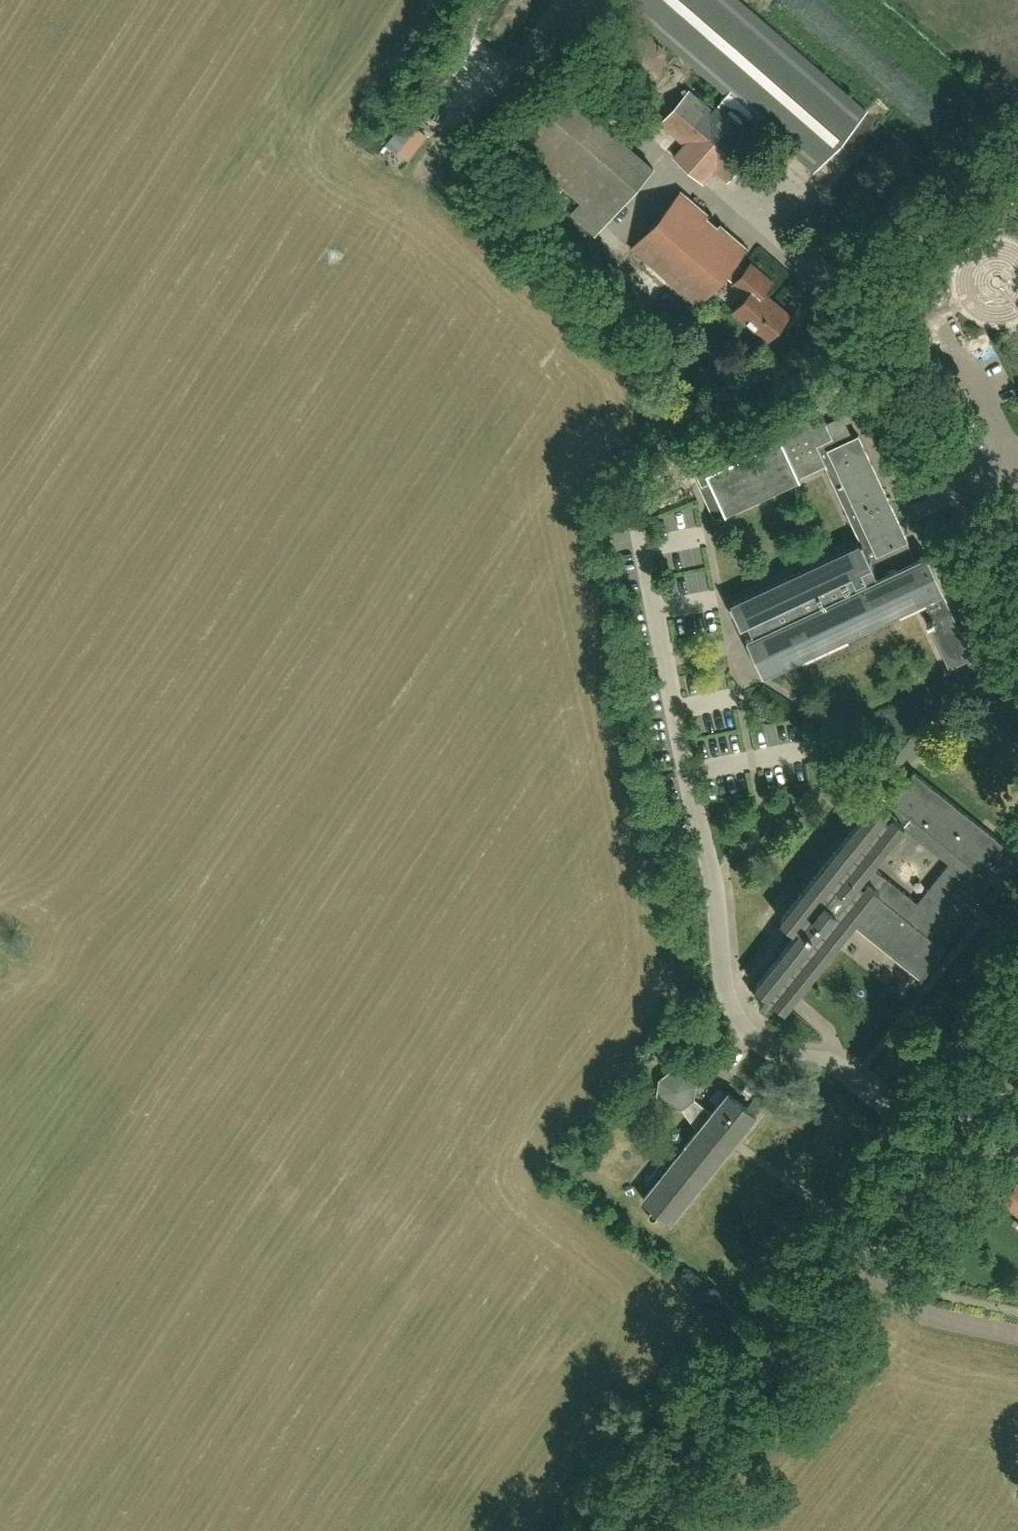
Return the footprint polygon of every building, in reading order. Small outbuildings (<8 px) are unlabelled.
[(726,96),(713,111),(690,91),(660,124),(683,144),(672,156),(703,184),(714,171),(727,182),(756,149),(743,138),(756,123),(813,172),(867,111),(739,0),(622,0),(619,4),(726,96)] [(406,115),(385,140),(407,159),(428,134),(406,115)] [(746,295),(733,310),(768,339),(789,315),(762,293),(771,283),(749,264),(744,270),(735,262),(746,248),(719,225),(717,228),(706,218),(708,215),(680,191),(631,248),(698,305),(723,275),(733,284),(746,295)] [(962,634),(936,579),(924,554),(915,559),(907,542),(908,541),(858,435),(852,438),(836,446),(825,423),(818,406),(775,426),(781,438),(727,463),(720,447),(690,461),(692,465),(701,485),(709,481),(725,514),(800,479),(800,477),(825,465),(861,541),(845,548),(846,550),(729,604),(740,627),(747,624),(756,643),(751,646),(763,671),(797,656),(799,658),(808,654),(918,603),(949,669),(973,658),(968,647),(962,634)] [(647,512),(651,533),(702,521),(697,501),(647,512)] [(914,770),(890,800),(877,790),(869,799),(873,803),(780,920),(797,934),(755,986),(765,994),(758,1002),(767,1009),(774,1001),(784,1009),(853,924),(923,979),(947,949),(941,945),(991,881),(997,886),(1017,859),(1017,853),(914,770)] [(699,1129),(668,1167),(661,1162),(646,1181),(652,1186),(648,1191),(643,1198),(671,1220),(730,1147),(755,1114),(728,1092),(712,1112),(704,1106),(695,1099),(693,1098),(696,1084),(687,1071),(673,1070),(660,1078),(658,1093),(667,1105),(681,1107),(689,1116),(699,1129)] [(1001,1199),(1017,1212),(1017,1178),(1001,1199)]
